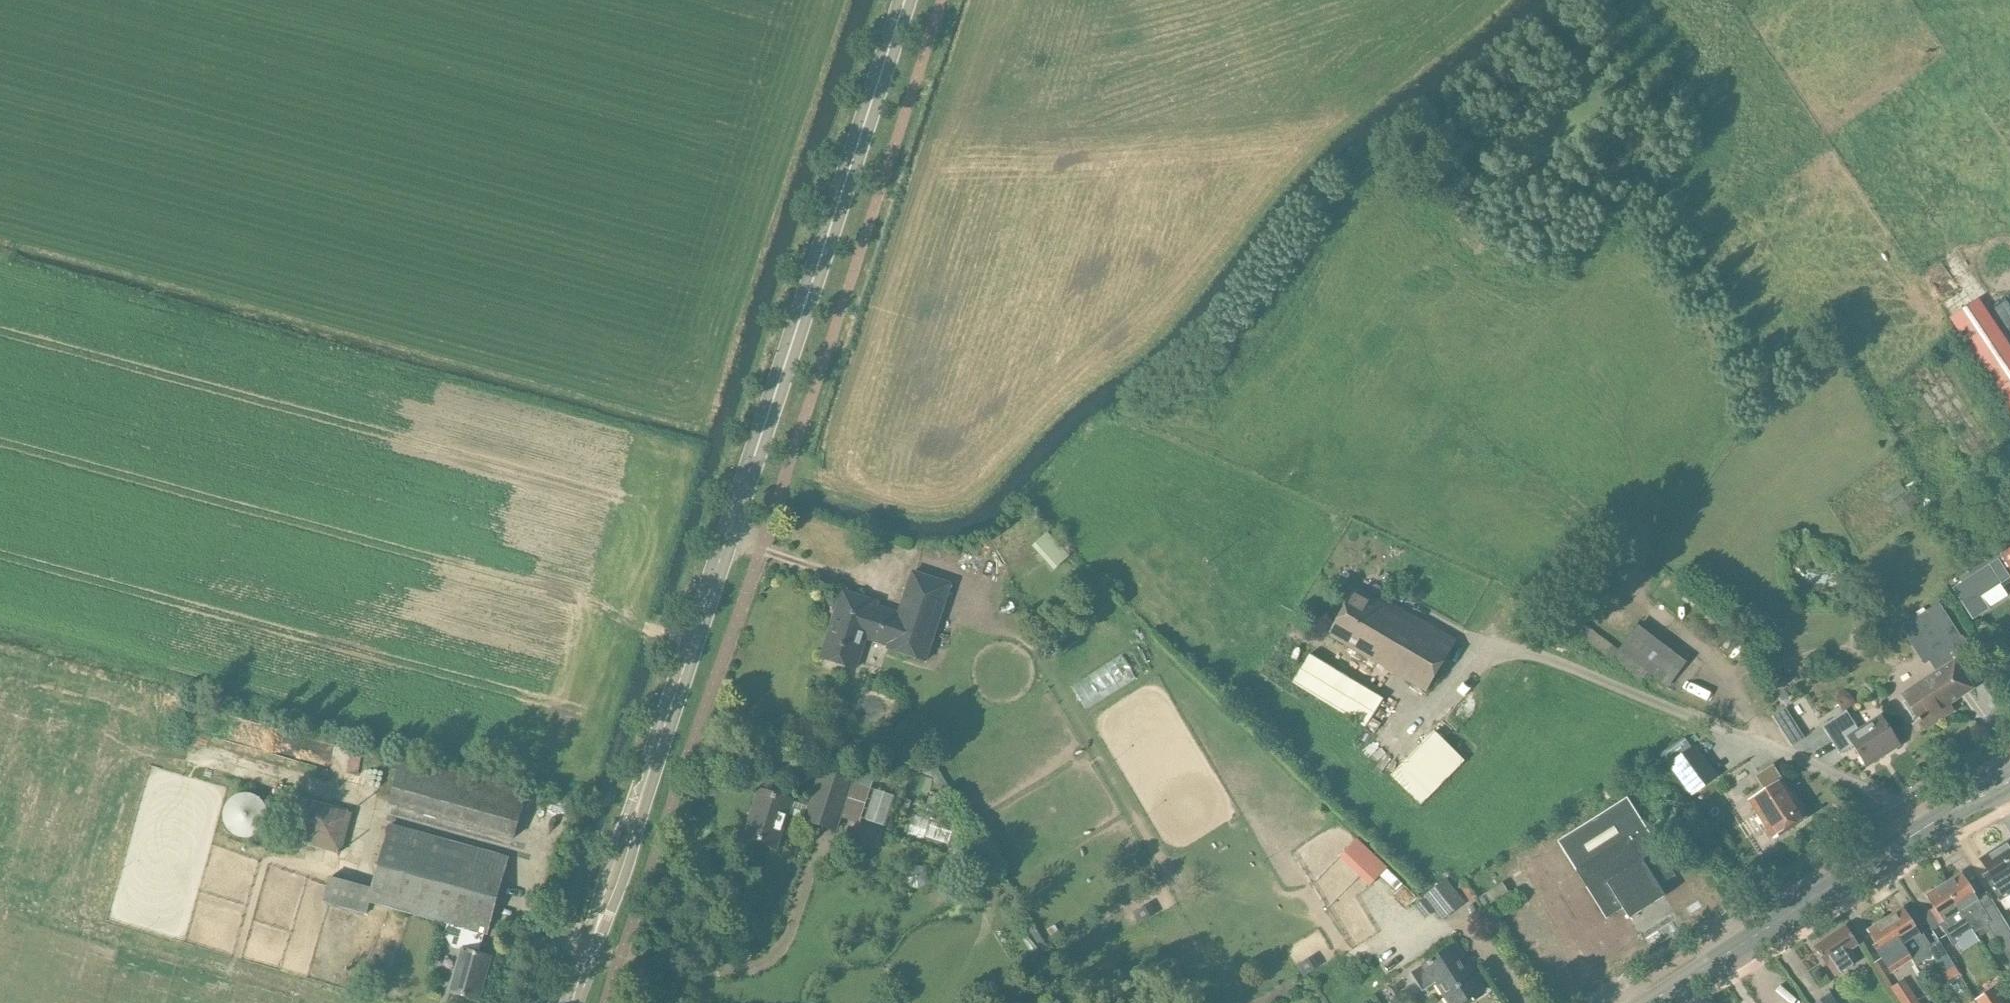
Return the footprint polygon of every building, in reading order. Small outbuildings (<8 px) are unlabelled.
[(1949,318),(1961,336),(2009,409),(2009,346),(1992,319),(1978,299),(1949,318)] [(1932,504),(1915,480),(1906,487),(1911,493),(1893,506),(1906,523),(1932,504)] [(1898,482),(1879,496),(1886,506),(1905,492),(1898,482)] [(1070,556),(1048,532),(1033,547),(1055,570),(1070,556)] [(2009,570),(2009,551),(2001,556),(2009,570)] [(1952,589),(1973,621),(1989,610),(1981,598),(2009,580),(2009,579),(2009,577),(1998,559),(1952,589)] [(951,585),(932,579),(913,572),(899,614),(876,607),(878,603),(843,592),(821,658),(856,669),(866,639),(889,646),(888,648),(926,661),(951,585)] [(1329,635),(1426,692),(1457,640),(1391,604),(1389,607),(1355,589),(1329,635)] [(1941,603),(1923,615),(1907,626),(1929,660),(1930,659),(1938,673),(1903,695),(1919,719),(1912,724),(1913,727),(1920,722),(1925,729),(1943,718),(1938,711),(1973,689),(1957,665),(1974,654),(1941,603)] [(1620,650),(1592,629),(1581,622),(1575,631),(1585,638),(1607,655),(1614,659),(1642,681),(1649,672),(1668,687),(1685,664),(1689,658),(1641,621),(1637,628),(1620,650)] [(1139,647),(1070,688),(1084,711),(1153,670),(1139,647)] [(1384,699),(1310,655),(1301,650),(1292,666),(1300,670),(1293,682),(1367,726),(1384,699)] [(1838,693),(1836,698),(1837,703),(1841,709),(1847,710),(1851,710),(1854,708),(1857,704),(1853,698),(1850,694),(1842,687),(1838,693)] [(1786,709),(1773,717),(1792,747),(1805,739),(1786,709)] [(1846,711),(1822,726),(1840,755),(1853,746),(1866,767),(1900,745),(1882,717),(1859,731),(1846,711)] [(1435,732),(1421,747),(1392,777),(1422,806),(1465,761),(1435,732)] [(1694,746),(1669,765),(1692,797),(1718,778),(1694,746)] [(1661,756),(1654,761),(1663,773),(1669,769),(1661,756)] [(392,804),(494,834),(514,839),(526,792),(507,787),(405,758),(392,804)] [(860,824),(876,775),(878,768),(859,762),(852,780),(820,770),(803,822),(838,833),(842,818),(860,824)] [(1808,818),(1783,780),(1774,765),(1761,774),(1771,789),(1750,802),(1774,840),(1808,818)] [(1675,775),(1662,783),(1667,790),(1679,781),(1675,775)] [(1634,781),(1600,805),(1606,814),(1605,814),(1609,819),(1644,795),(1634,781)] [(1681,790),(1668,799),(1673,806),(1685,797),(1681,790)] [(746,837),(765,843),(777,847),(791,801),(760,791),(746,837)] [(226,807),(224,816),(226,825),(231,832),(238,837),(247,838),(255,837),(262,832),(267,824),(269,816),(267,807),(262,800),(255,795),(247,794),(238,795),(231,800),(226,807)] [(1644,795),(1609,819),(1615,827),(1614,827),(1618,832),(1653,809),(1644,795)] [(903,798),(899,811),(908,813),(912,800),(903,798)] [(1690,803),(1684,808),(1692,820),(1699,816),(1690,803)] [(342,854),(352,814),(311,804),(301,843),(342,854)] [(1653,809),(1618,832),(1624,840),(1623,840),(1627,845),(1662,822),(1653,809)] [(913,815),(907,835),(959,851),(965,832),(913,815)] [(1662,822),(1627,845),(1633,853),(1632,854),(1636,859),(1636,858),(1637,859),(1671,836),(1662,822)] [(450,993),(460,996),(479,1001),(491,957),(479,954),(485,934),(487,934),(508,858),(489,852),(392,825),(374,888),(331,876),(324,903),(367,914),(370,901),(448,923),(445,935),(452,947),(463,949),(450,993)] [(1337,854),(1366,885),(1384,869),(1355,837),(1337,854)] [(1998,850),(2009,869),(2009,842),(1998,850)] [(973,847),(968,853),(970,860),(978,862),(983,856),(981,849),(973,847)] [(1649,880),(1647,881),(1666,909),(1668,907),(1714,875),(1696,848),(1650,880),(1649,880)] [(1998,850),(1981,860),(1994,882),(1990,884),(2006,911),(2009,908),(2009,897),(2009,895),(2009,869),(1998,850)] [(907,870),(905,879),(910,887),(919,889),(926,884),(929,875),(924,867),(915,865),(907,870)] [(1542,868),(1509,891),(1520,908),(1554,885),(1552,882),(1549,877),(1548,877),(1542,868)] [(1387,870),(1380,877),(1396,892),(1403,885),(1387,870)] [(1944,886),(1971,929),(1975,935),(1976,934),(1979,939),(1990,932),(2005,955),(2009,962),(2009,929),(2007,925),(1998,911),(1988,894),(1980,899),(1972,887),(1970,888),(1962,875),(1944,886)] [(1429,897),(1419,905),(1416,907),(1425,918),(1409,931),(1417,941),(1433,928),(1426,920),(1437,912),(1442,919),(1445,917),(1466,901),(1447,878),(1427,894),(1429,897)] [(1971,929),(1944,886),(1928,896),(1936,909),(1932,912),(1942,929),(1951,941),(1954,946),(1958,943),(1955,938),(1971,929)] [(1478,894),(1471,898),(1480,911),(1487,906),(1478,894)] [(1604,909),(1597,913),(1605,926),(1612,921),(1604,909)] [(1491,910),(1484,915),(1493,927),(1500,923),(1491,910)] [(1903,910),(1885,921),(1911,960),(1915,967),(1931,956),(1932,957),(1944,975),(1948,982),(1959,975),(1955,967),(1956,967),(1950,957),(1939,940),(1930,945),(1915,921),(1912,923),(1903,910)] [(1911,960),(1885,921),(1869,931),(1885,956),(1882,958),(1891,973),(1911,960)] [(1504,926),(1497,931),(1506,943),(1512,939),(1504,926)] [(1815,947),(1826,964),(1828,967),(1830,965),(1838,976),(1858,963),(1851,952),(1859,947),(1846,927),(1815,947)] [(1036,929),(1030,933),(1043,953),(1049,949),(1036,929)] [(1424,964),(1424,965),(1436,983),(1443,993),(1449,1002),(1465,1002),(1482,992),(1472,975),(1463,961),(1466,959),(1468,958),(1458,942),(1454,945),(1424,964)] [(1514,947),(1508,952),(1516,965),(1523,960),(1514,947)] [(1071,950),(1061,955),(1068,969),(1078,963),(1071,950)] [(1313,956),(1296,966),(1304,978),(1320,968),(1313,956)] [(1524,960),(1517,965),(1526,977),(1533,973),(1524,960)] [(1917,1002),(1904,981),(1893,988),(1902,1002),(1918,1002),(1917,1002)] [(1978,1001),(1979,1002),(2002,1002),(1994,991),(1978,1001)] [(1819,1002),(1836,1002),(1830,995),(1819,1002)]
